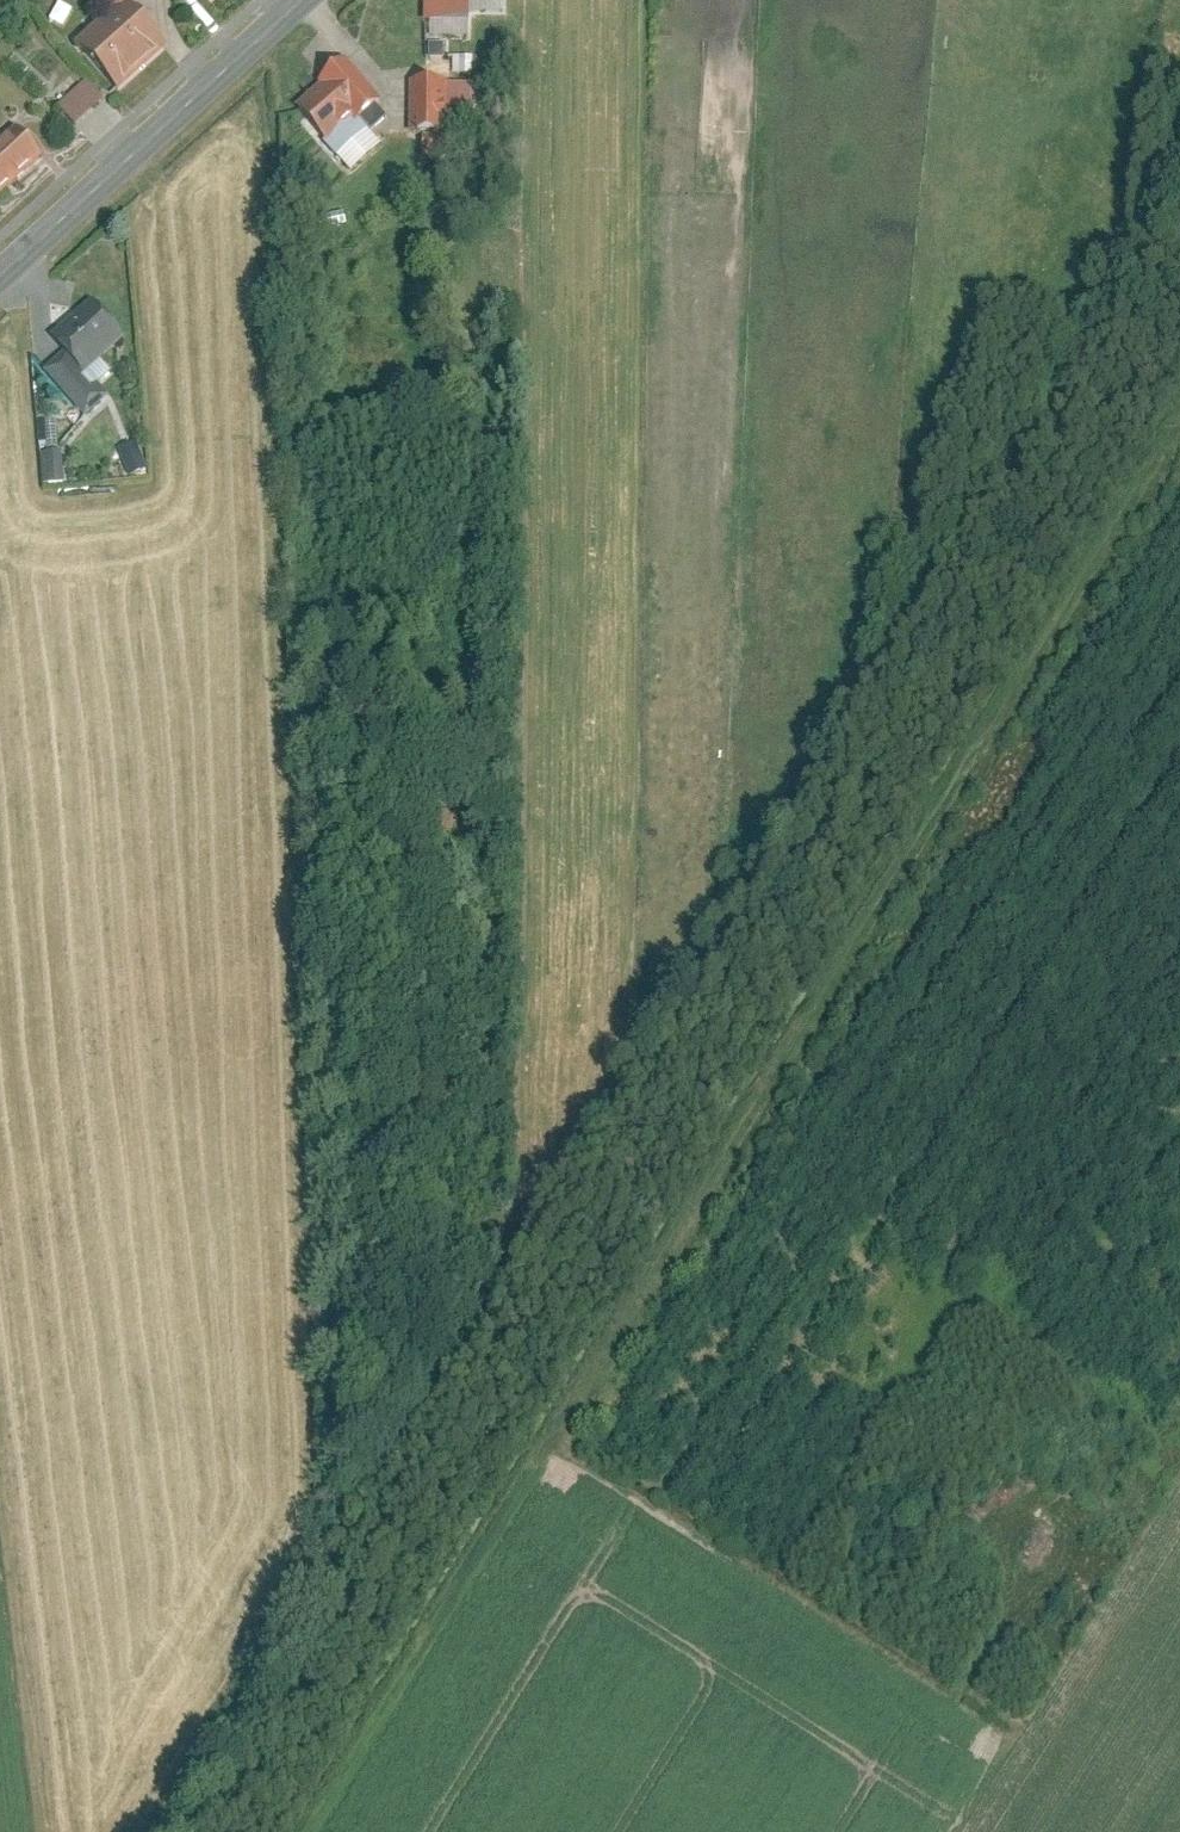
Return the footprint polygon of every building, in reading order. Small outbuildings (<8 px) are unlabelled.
[(111,13),(76,44),(108,80),(160,34),(134,5),(139,0),(99,0),(111,13)] [(430,25),(469,24),(469,2),(507,2),(507,0),(430,0),(430,25)] [(384,104),(345,59),(318,82),(322,87),(297,109),(326,144),(355,119),(361,124),(384,104)] [(87,79),(57,106),(75,126),(105,99),(87,79)] [(446,81),(407,80),(406,134),(445,135),(446,81)] [(0,141),(0,198),(43,159),(14,128),(0,141)] [(91,301),(46,337),(68,364),(52,378),(83,416),(107,397),(86,371),(124,340),(91,301)] [(139,445),(121,448),(126,475),(143,472),(139,445)] [(63,452),(41,453),(43,484),(65,483),(63,452)]
